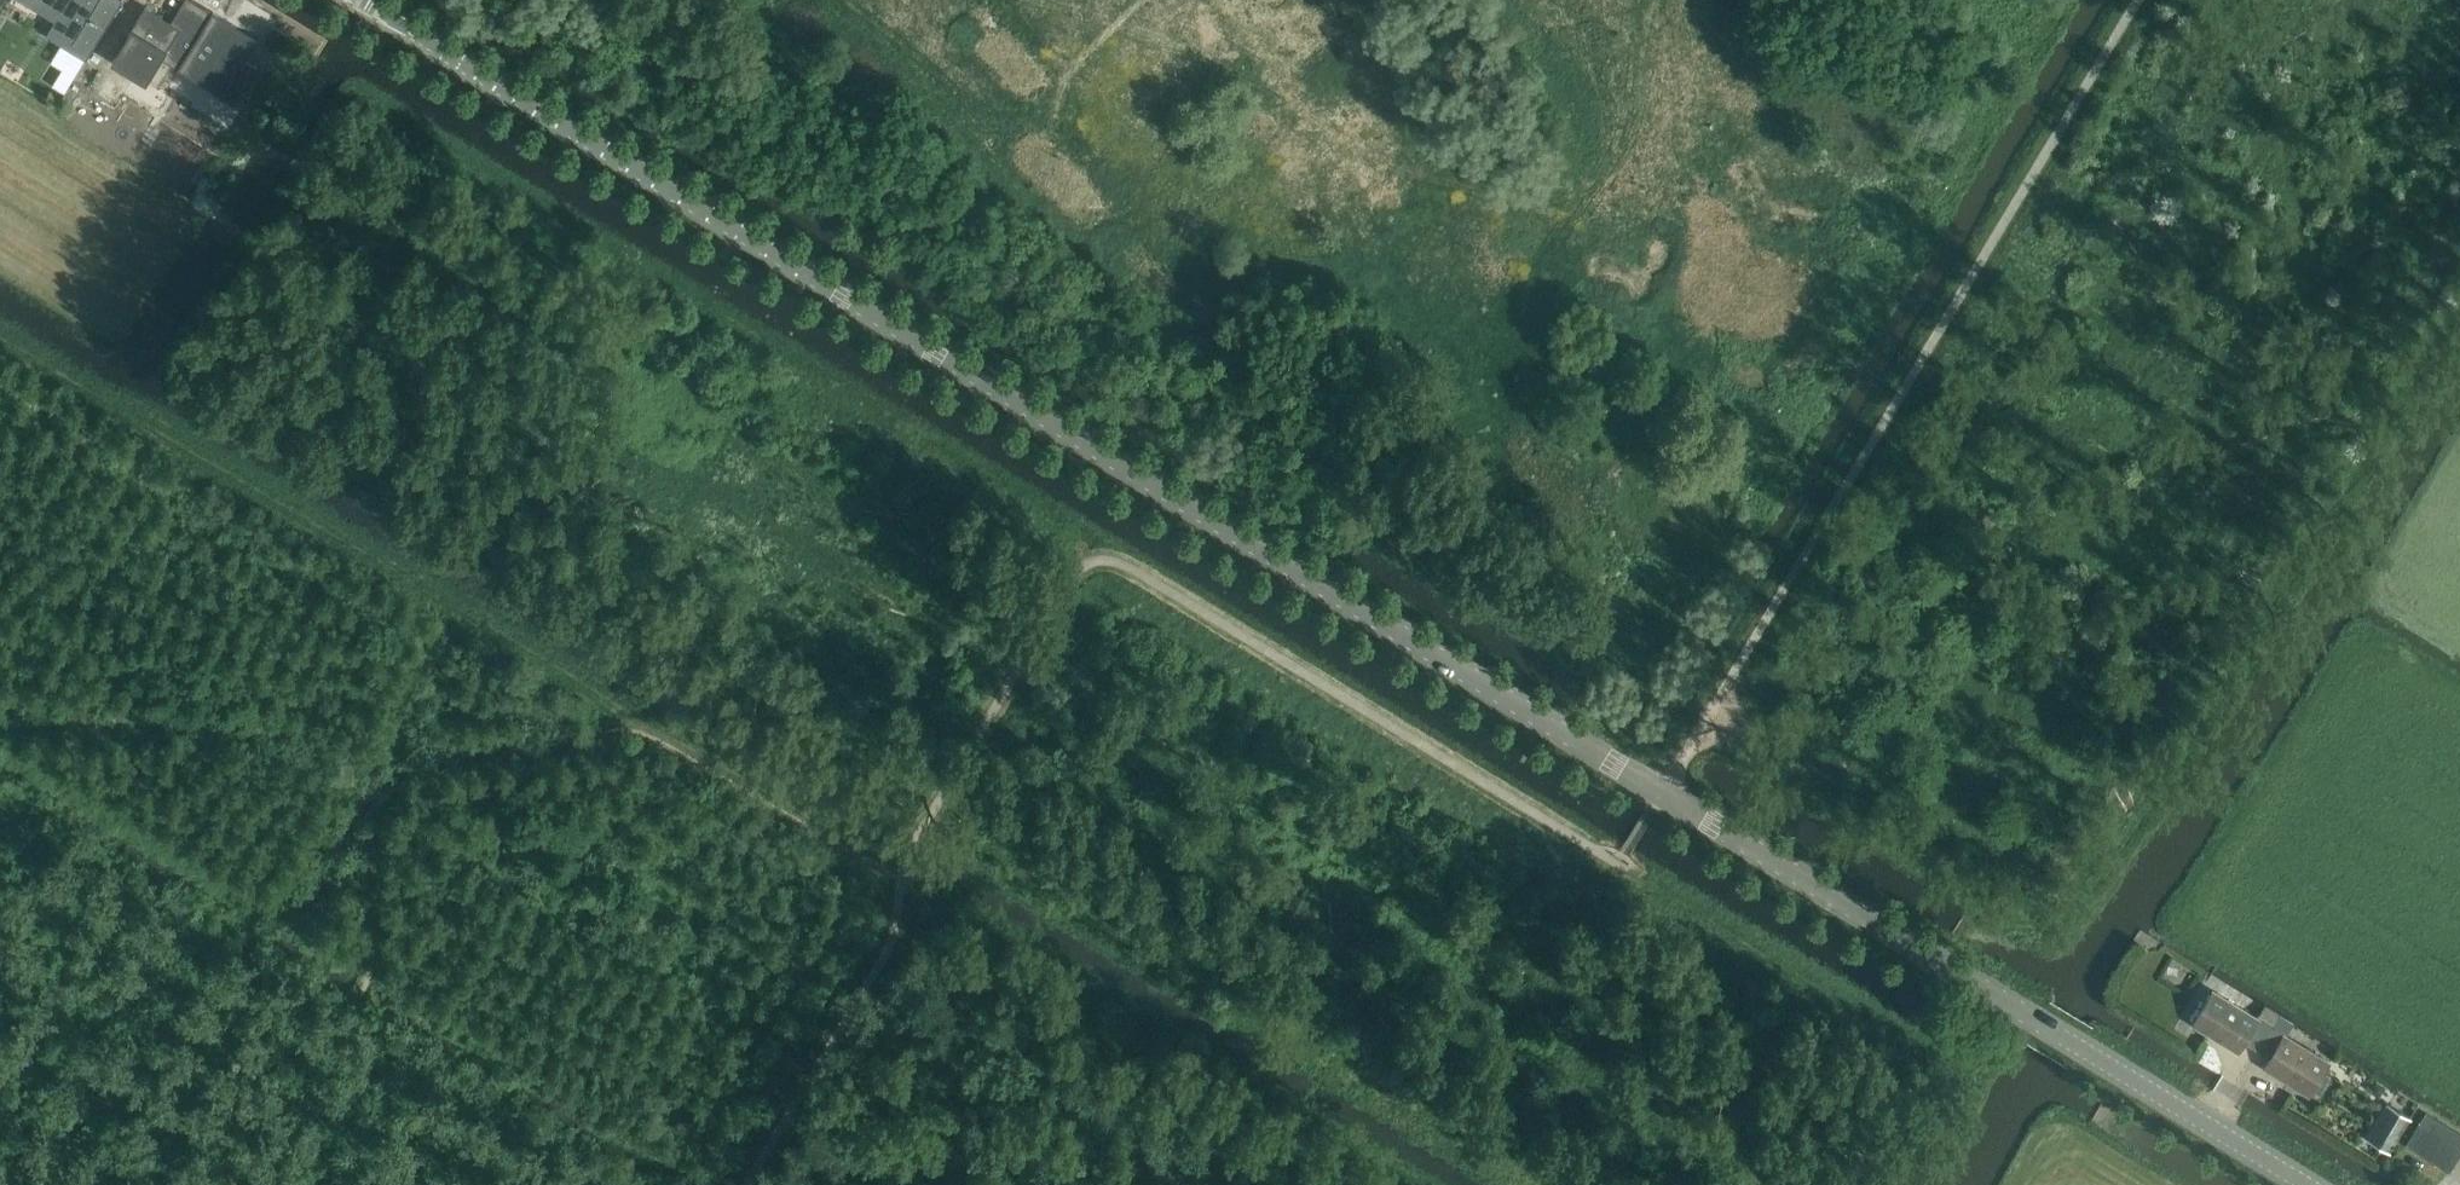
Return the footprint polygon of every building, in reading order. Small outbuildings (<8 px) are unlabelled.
[(259,40),(193,0),(186,0),(172,23),(147,8),(141,18),(140,17),(138,20),(139,21),(114,62),(148,82),(172,42),(234,80),(259,40)] [(275,26),(264,44),(296,63),(307,46),(275,26)] [(2257,1050),(2278,1014),(2264,1006),(2260,1014),(2258,1013),(2256,1017),(2213,990),(2193,1024),(2238,1052),(2244,1042),(2257,1050)] [(2278,1014),(2257,1050),(2270,1057),(2264,1068),(2308,1094),(2330,1060),(2287,1033),(2288,1031),(2286,1029),(2291,1023),(2278,1014)] [(2392,1156),(2413,1122),(2388,1103),(2366,1139),(2392,1156)] [(2459,1157),(2459,1132),(2427,1112),(2406,1146),(2450,1173),(2459,1157)]
